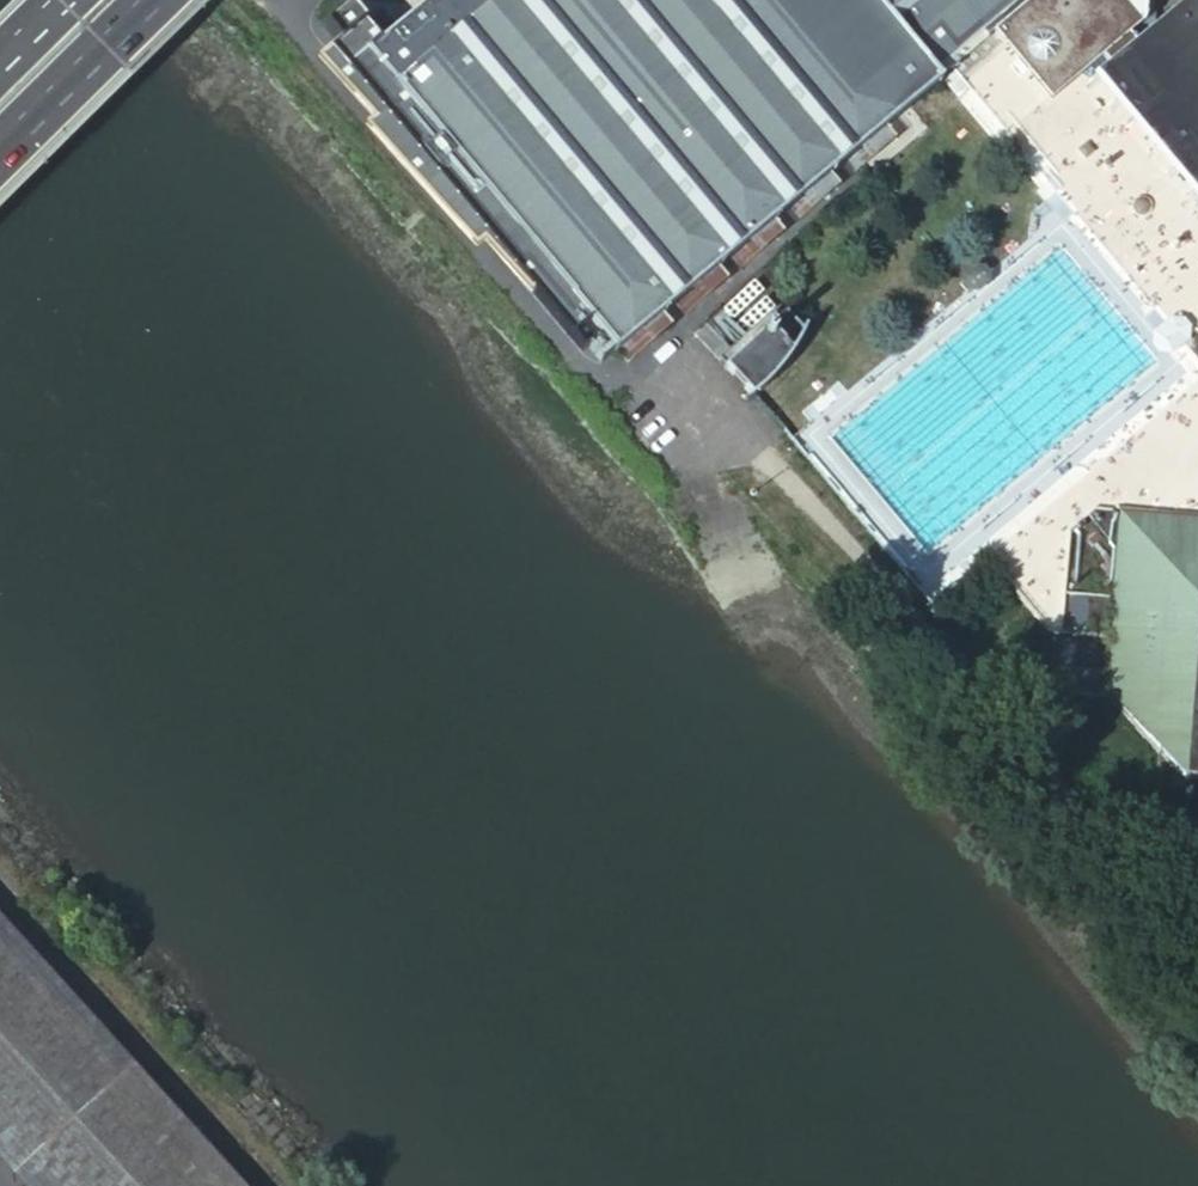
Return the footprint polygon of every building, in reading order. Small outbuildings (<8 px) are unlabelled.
[(1151,18),(1149,2),(1149,0),(433,0),(418,13),(361,61),(613,356),(889,123),(942,78),(998,29),(1055,96),(1101,58),(1108,67),(1101,73),(1197,187),(1197,0),(1186,0),(1127,49),(1124,45),(1120,42),(1151,18)] [(433,0),(409,0),(408,1),(418,13),(433,0)] [(788,312),(726,368),(752,397),(747,400),(749,402),(757,394),(775,377),(808,329),(806,328),(804,331),(788,312)] [(1158,333),(1170,349),(1187,335),(1174,319),(1158,333)] [(697,336),(721,363),(733,352),(708,326),(697,336)] [(989,556),(1052,629),(1060,631),(1057,682),(1077,684),(1077,693),(1110,696),(1159,753),(1154,790),(1197,794),(1197,378),(989,556)] [(0,930),(0,1160),(24,1185),(232,1185),(0,930)]
